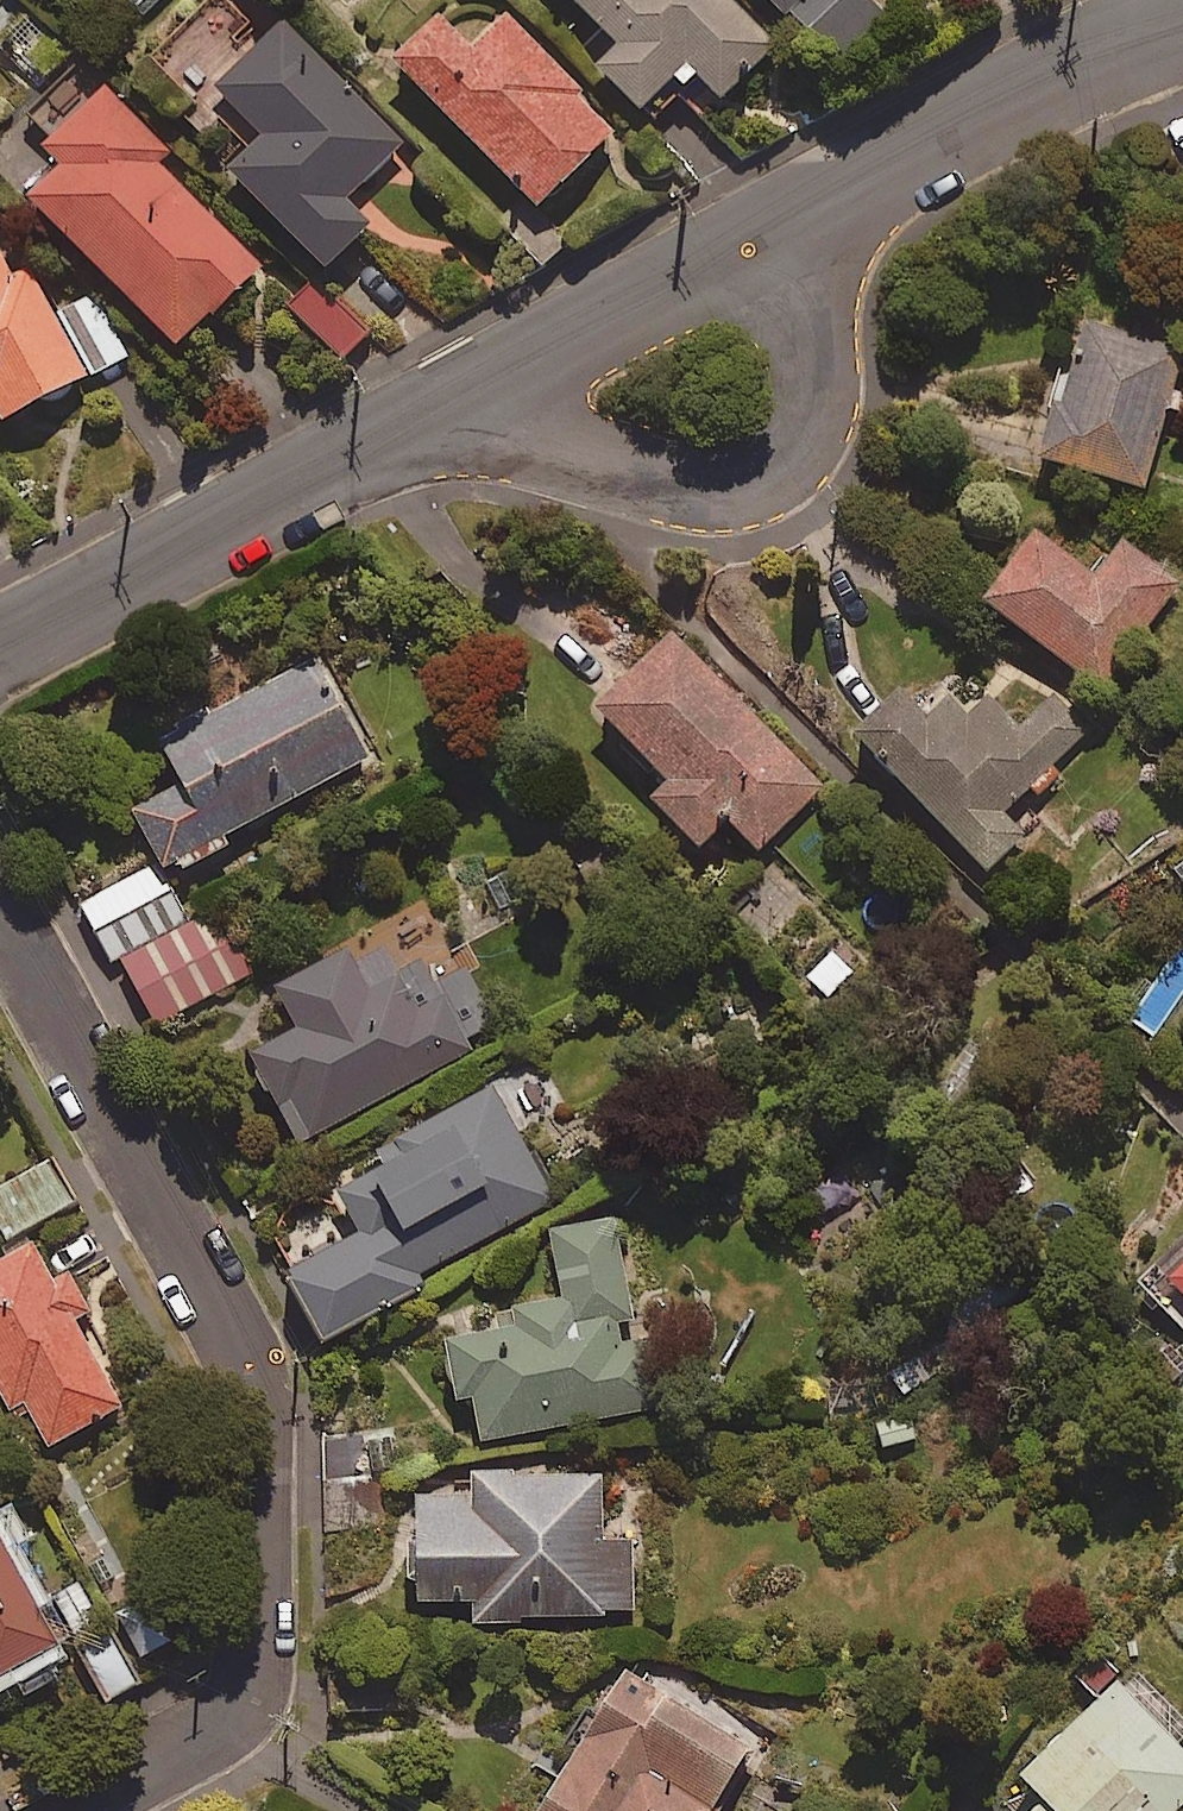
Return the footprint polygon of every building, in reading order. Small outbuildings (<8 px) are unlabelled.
[(723,99),(776,46),(729,0),(577,0),(622,45),(599,67),(643,111),(675,79),(685,89),(699,75),(723,99)] [(830,59),(878,11),(867,0),(772,0),(830,59)] [(397,61),(540,210),(619,134),(507,17),(474,49),(443,17),(397,61)] [(347,199),(401,148),(286,25),(219,88),(266,138),(233,170),(327,270),(372,227),(347,199)] [(179,349),(262,268),(161,164),(171,155),(107,90),(41,154),(58,172),(32,198),(179,349)] [(36,272),(21,280),(1,245),(0,246),(0,415),(5,423),(129,354),(95,293),(58,313),(36,272)] [(369,334),(317,280),(291,305),(343,359),(369,334)] [(1146,490),(1170,411),(1179,414),(1182,402),(1182,391),(1177,389),(1182,368),(1182,351),(1084,320),(1070,367),(1060,365),(1047,408),(1057,410),(1042,458),(1146,490)] [(986,602),(1103,690),(1181,586),(1123,542),(1099,574),(1040,530),(986,602)] [(761,851),(826,789),(675,633),(598,706),(671,782),(653,799),(702,849),(731,821),(761,851)] [(235,845),(230,837),(367,761),(312,663),(164,745),(187,785),(136,814),(168,872),(181,865),(185,872),(235,845)] [(907,695),(863,735),(988,870),(1023,837),(1002,814),(1028,790),(1039,802),(1066,777),(1055,765),(1088,734),(1029,669),(975,719),(954,697),(930,719),(907,695)] [(190,919),(158,861),(81,904),(113,961),(190,919)] [(123,962),(159,1025),(253,972),(218,909),(123,962)] [(831,945),(801,977),(832,1005),(861,973),(831,945)] [(253,1056),(300,1144),(505,1033),(470,968),(433,988),(420,964),(398,976),(385,952),(355,968),(346,952),(277,990),(299,1031),(253,1056)] [(555,1200),(493,1091),(334,1181),(364,1235),(288,1278),(325,1345),(423,1289),(417,1278),(555,1200)] [(78,1203),(55,1161),(0,1192),(0,1228),(8,1242),(78,1203)] [(839,1163),(803,1191),(835,1234),(872,1206),(839,1163)] [(622,1324),(635,1322),(616,1223),(552,1235),(565,1302),(503,1313),(507,1333),(449,1344),(460,1401),(476,1398),(484,1443),(652,1411),(639,1343),(626,1345),(622,1324)] [(39,1454),(122,1407),(75,1323),(93,1313),(71,1274),(56,1283),(36,1247),(0,1267),(0,1383),(39,1454)] [(1173,1284),(1182,1295),(1182,1274),(1173,1284)] [(476,1604),(476,1623),(636,1616),(632,1539),(606,1540),(603,1473),(472,1479),(473,1492),(419,1495),(424,1606),(476,1604)] [(61,1647),(0,1536),(0,1681),(61,1647)] [(149,1595),(115,1612),(139,1660),(173,1643),(149,1595)] [(1106,1649),(1072,1682),(1093,1704),(1127,1671),(1106,1649)] [(762,1736),(722,1711),(710,1730),(628,1679),(601,1724),(588,1716),(568,1748),(581,1756),(548,1810),(716,1810),(762,1736)] [(1182,1807),(1182,1750),(1179,1745),(1182,1741),(1182,1740),(1121,1679),(1024,1778),(1049,1803),(1040,1810),(1179,1810),(1182,1807)]
